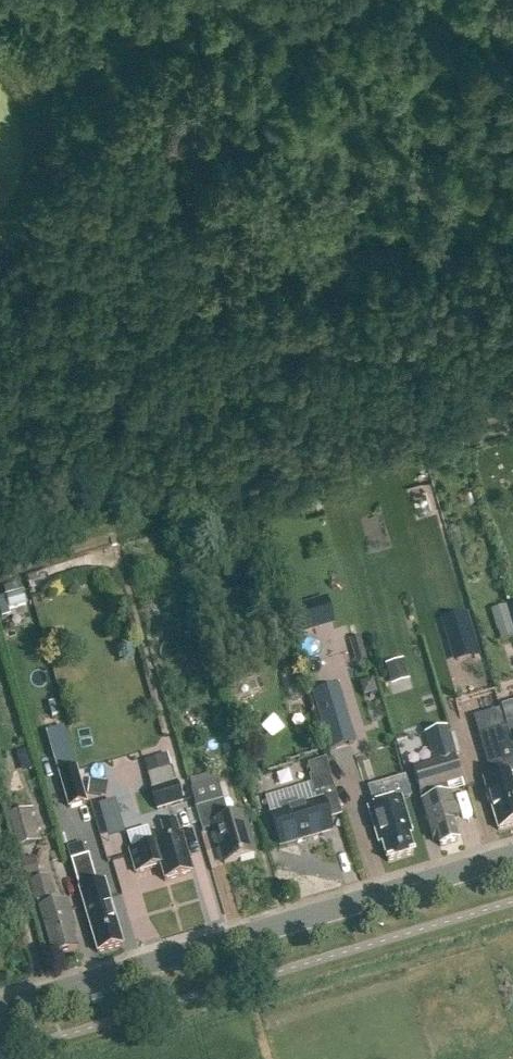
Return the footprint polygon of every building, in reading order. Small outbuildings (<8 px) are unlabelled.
[(23,592),(5,597),(9,612),(27,607),(23,592)] [(189,636),(203,633),(198,616),(185,619),(189,636)] [(497,633),(500,644),(512,640),(512,629),(512,628),(497,633)] [(361,638),(351,640),(357,665),(367,662),(361,638)] [(404,661),(386,666),(392,687),(409,682),(404,661)] [(364,698),(377,694),(373,681),(360,685),(364,698)] [(356,745),(339,686),(312,694),(330,753),(356,745)] [(425,735),(434,765),(413,771),(422,804),(421,804),(431,837),(436,835),(440,848),(458,843),(451,820),(456,818),(449,795),(446,787),(461,783),(463,791),(464,791),(455,759),(446,729),(425,735)] [(488,759),(494,780),(484,783),(487,795),(486,797),(488,803),(490,804),(498,831),(512,827),(512,790),(509,776),(512,775),(512,758),(511,752),(504,729),(481,736),(488,759)] [(342,817),(326,761),(308,767),(316,793),(313,794),(316,804),(270,817),(281,849),(333,834),(329,822),(342,817)] [(172,768),(147,776),(152,792),(151,792),(157,812),(182,804),(172,768)] [(87,805),(76,770),(58,775),(69,810),(87,805)] [(90,781),(88,796),(106,798),(108,783),(90,781)] [(217,784),(191,791),(196,809),(203,833),(214,829),(224,865),(255,856),(243,816),(229,821),(223,800),(222,801),(222,800),(217,784)] [(412,837),(401,801),(368,810),(379,846),(382,845),(388,864),(413,856),(408,838),(412,837)] [(40,844),(37,833),(31,811),(9,817),(18,850),(40,844)] [(167,844),(155,848),(154,846),(130,853),(136,874),(160,867),(165,883),(192,875),(182,840),(180,840),(175,822),(162,826),(167,844)] [(86,858),(71,863),(97,954),(121,947),(103,884),(96,886),(88,858),(86,858)] [(35,859),(20,863),(24,880),(40,877),(35,859)] [(37,905),(38,904),(54,900),(48,878),(29,884),(36,905),(37,905)] [(66,902),(39,910),(52,956),(77,949),(69,922),(72,921),(66,902)]
